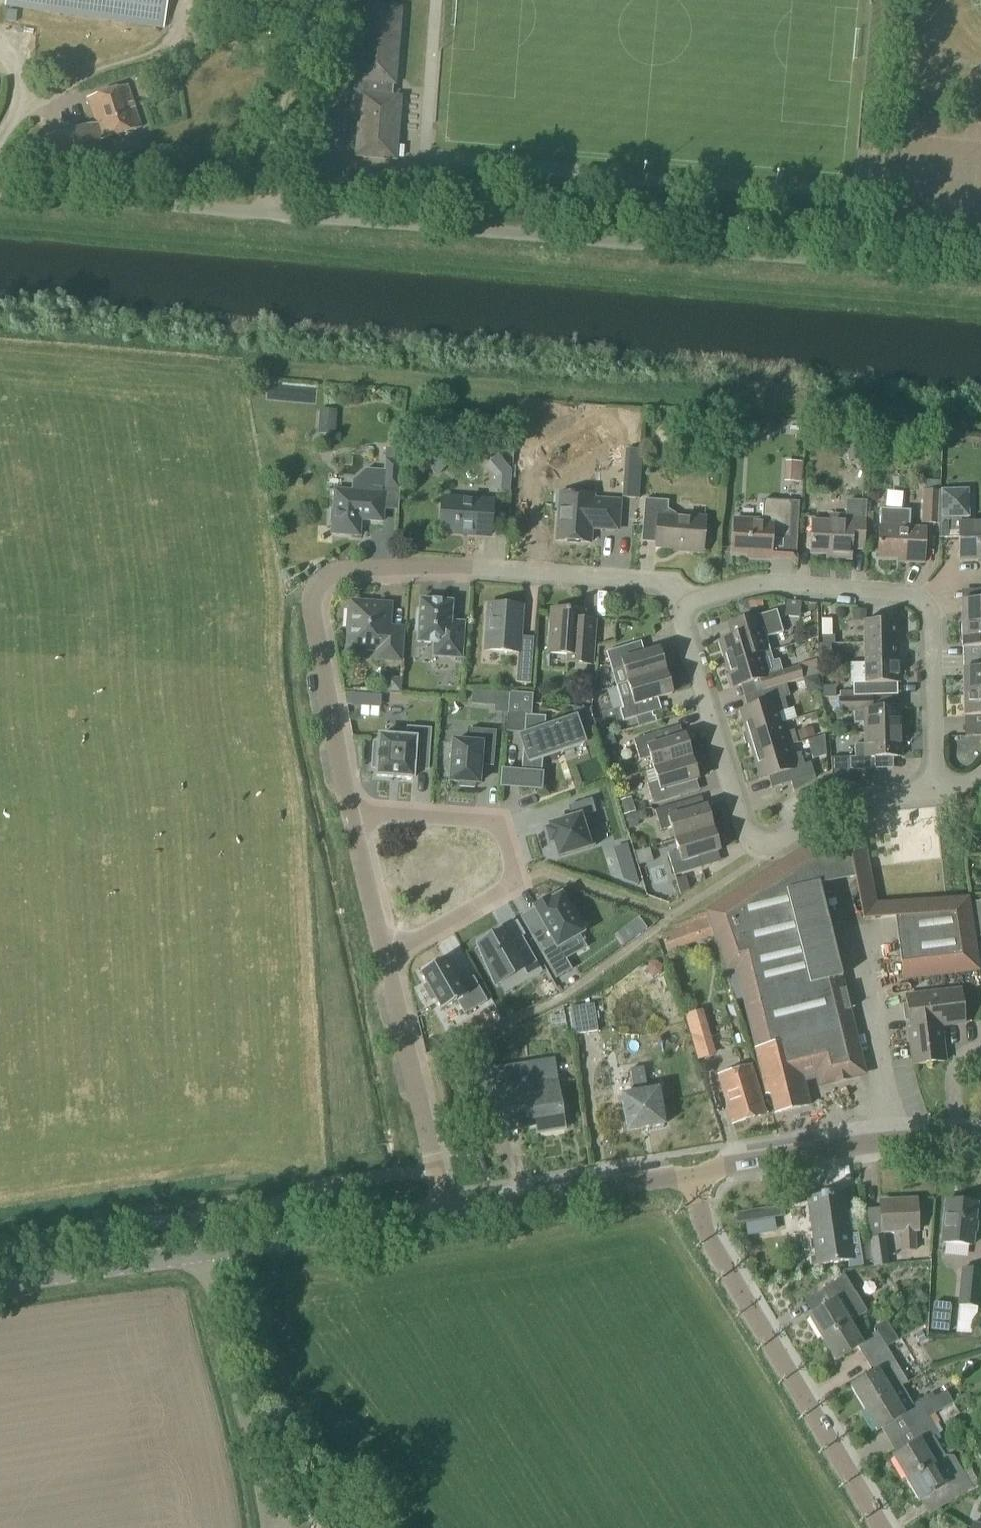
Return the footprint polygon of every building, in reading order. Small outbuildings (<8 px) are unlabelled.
[(167,0),(5,0),(5,7),(163,29),(167,0)] [(393,86),(400,10),(360,7),(352,96),(359,96),(354,158),(393,161),(395,144),(388,144),(389,132),(393,132),(395,101),(393,98),(389,98),(390,85),(393,86)] [(58,184),(107,172),(99,142),(140,129),(127,87),(88,99),(97,125),(46,138),(58,184)] [(329,117),(321,116),(305,115),(304,125),(321,126),(328,127),(329,117)] [(319,409),(317,435),(335,436),(337,410),(319,409)] [(398,490),(400,462),(401,450),(386,449),(385,461),(383,489),(398,490)] [(499,479),(509,469),(496,455),(486,466),(499,479)] [(800,484),(802,463),(784,462),(783,483),(800,484)] [(624,474),(622,498),(639,499),(640,475),(624,474)] [(382,523),(384,495),(334,491),(333,511),(329,511),(328,525),(332,525),(331,535),(359,537),(360,521),(382,523)] [(938,525),(939,493),(923,492),(922,524),(938,525)] [(944,517),(970,518),(971,493),(945,492),(944,517)] [(617,531),(619,502),(593,501),(593,497),(560,494),(556,541),(590,543),(590,529),(617,531)] [(490,536),(492,503),(442,500),(439,533),(490,536)] [(702,552),(704,523),(688,522),(688,520),(666,518),(668,502),(644,500),(642,523),(657,524),(655,548),(702,552)] [(789,537),(791,502),(763,501),(761,526),(734,524),(732,553),(770,555),(771,536),(789,537)] [(812,522),(810,554),(837,556),(837,560),(850,560),(851,550),(863,550),(864,518),(865,518),(866,502),(847,501),(846,517),(846,524),(812,522)] [(879,528),(878,558),(908,559),(908,563),(923,564),(925,530),(909,529),(910,512),(880,511),(879,528)] [(958,527),(959,559),(980,558),(980,526),(958,527)] [(980,590),(980,602),(961,602),(961,625),(980,625),(980,590)] [(450,622),(452,602),(420,600),(419,611),(417,611),(415,632),(418,632),(417,643),(434,644),(433,657),(461,659),(464,623),(450,622)] [(400,662),(401,635),(388,634),(390,605),(350,602),(347,649),(377,651),(376,660),(400,662)] [(749,610),(747,603),(737,606),(740,616),(750,613),(749,610)] [(519,654),(522,608),(488,605),(485,651),(519,654)] [(591,666),(593,642),(581,641),(583,612),(552,610),(548,655),(579,657),(578,665),(591,666)] [(746,634),(718,642),(725,665),(760,655),(770,652),(767,642),(766,638),(783,633),(776,611),(742,621),(746,634)] [(821,644),(831,645),(834,645),(834,636),(832,636),(831,620),(820,620),(821,644)] [(863,644),(898,643),(897,622),(863,623),(863,644)] [(961,625),(962,649),(980,648),(980,625),(961,625)] [(623,670),(627,684),(665,672),(658,650),(642,655),(639,643),(606,653),(612,673),(623,670)] [(864,664),(899,663),(898,643),(863,644),(864,664)] [(831,665),(831,645),(821,644),(818,645),(819,665),(831,665)] [(760,655),(725,665),(732,688),(759,680),(763,692),(786,685),(802,680),(798,668),(782,673),(779,660),(773,662),(770,652),(760,655)] [(530,684),(532,658),(518,657),(516,683),(530,684)] [(864,664),(849,664),(850,685),(853,685),(854,697),(884,696),(884,685),(899,684),(899,663),(864,664)] [(980,693),(980,670),(962,671),(963,694),(980,693)] [(665,672),(627,684),(631,697),(619,700),(622,709),(619,710),(622,722),(635,718),(638,717),(634,706),(672,695),(665,672)] [(387,678),(386,693),(401,694),(402,679),(387,678)] [(766,703),(739,711),(746,734),(746,735),(766,729),(780,724),(777,714),(787,711),(783,698),(789,696),(786,685),(763,692),(766,703)] [(471,692),(471,704),(484,705),(485,693),(471,692)] [(507,716),(505,732),(524,733),(524,734),(524,737),(521,738),(523,744),(522,750),(521,771),(520,785),(540,786),(541,773),(542,757),(584,743),(581,734),(576,719),(575,719),(545,730),(545,727),(545,717),(531,716),(533,694),(508,693),(508,694),(507,713),(507,716)] [(963,694),(964,717),(980,717),(980,693),(963,694)] [(864,734),(900,733),(900,709),(871,710),(871,698),(839,699),(839,713),(853,712),(854,724),(864,724),(864,734)] [(638,717),(635,718),(638,727),(655,722),(654,717),(652,718),(651,714),(638,717)] [(746,734),(742,735),(745,745),(749,744),(753,756),(787,746),(787,747),(797,744),(793,731),(783,735),(780,724),(766,729),(746,735),(746,734)] [(812,727),(795,732),(798,742),(815,737),(812,727)] [(426,764),(429,731),(408,730),(407,739),(379,737),(378,745),(374,745),(372,768),(376,769),(376,777),(412,779),(413,763),(426,764)] [(494,758),(496,732),(469,730),(468,744),(453,743),(449,782),(459,783),(459,787),(474,789),(474,784),(477,785),(480,757),(494,758)] [(653,770),(691,758),(684,736),(663,743),(660,732),(633,740),(639,761),(650,758),(653,770)] [(900,733),(864,734),(865,745),(854,745),(854,758),(848,758),(849,771),(873,770),(872,758),(901,757),(900,733)] [(603,748),(616,744),(613,736),(600,740),(603,748)] [(753,756),(760,780),(787,772),(790,783),(794,794),(815,780),(814,776),(810,764),(804,765),(800,754),(790,756),(787,747),(787,746),(753,756)] [(691,758),(653,770),(654,771),(646,773),(649,785),(647,785),(653,806),(680,798),(676,787),(697,781),(691,758)] [(631,798),(619,801),(623,816),(635,813),(631,798)] [(549,830),(545,831),(549,844),(553,843),(558,858),(595,847),(586,816),(595,814),(591,800),(567,807),(571,820),(548,827),(549,830)] [(675,841),(712,829),(705,807),(684,814),(681,803),(654,811),(661,832),(671,829),(675,841)] [(636,813),(623,817),(627,830),(636,827),(639,822),(636,813)] [(712,829),(675,841),(678,852),(667,855),(671,866),(674,877),(701,869),(698,858),(719,852),(712,829)] [(801,1077),(807,1075),(815,1073),(817,1078),(827,1085),(857,1078),(863,1067),(829,930),(818,886),(869,876),(863,842),(806,846),(759,877),(706,912),(709,933),(711,943),(714,941),(725,973),(736,971),(755,1050),(754,1050),(766,1096),(767,1096),(771,1097),(775,1115),(809,1107),(801,1077)] [(620,868),(623,880),(638,884),(632,864),(620,868)] [(680,897),(689,891),(685,877),(675,880),(680,897)] [(833,901),(862,901),(862,884),(833,884),(833,901)] [(558,980),(573,972),(561,949),(586,935),(584,932),(588,930),(578,911),(574,913),(565,896),(552,903),(551,901),(537,908),(548,929),(534,936),(558,980)] [(977,973),(969,912),(967,899),(892,904),(902,982),(977,973)] [(979,901),(979,902),(971,903),(976,937),(980,937),(980,901),(979,901)] [(630,925),(638,936),(646,930),(638,920),(630,925)] [(500,928),(476,942),(499,982),(523,969),(527,975),(538,969),(521,938),(510,944),(500,928)] [(445,959),(420,973),(427,985),(423,987),(431,1000),(434,998),(441,1011),(457,1002),(464,1015),(487,1002),(473,977),(459,985),(445,959)] [(646,971),(652,977),(660,974),(661,966),(655,961),(648,964),(646,971)] [(913,1066),(944,1062),(940,1029),(965,1026),(961,988),(904,995),(913,1066)] [(573,1036),(598,1032),(594,1004),(569,1008),(573,1036)] [(701,1011),(684,1016),(690,1037),(707,1032),(701,1011)] [(493,1070),(491,1048),(472,1051),(478,1092),(496,1089),(503,1132),(563,1123),(553,1060),(493,1070)] [(733,1125),(764,1116),(752,1076),(749,1066),(718,1076),(733,1125)] [(647,1092),(643,1068),(629,1070),(633,1094),(621,1096),(627,1132),(641,1130),(650,1129),(650,1128),(663,1126),(658,1090),(647,1092)] [(458,1078),(460,1094),(472,1092),(470,1076),(458,1078)] [(849,1236),(842,1194),(844,1194),(844,1193),(830,1195),(830,1194),(819,1195),(819,1197),(806,1200),(807,1200),(815,1266),(815,1267),(847,1263),(848,1269),(861,1267),(857,1235),(849,1236)] [(915,1251),(914,1232),(918,1232),(916,1200),(898,1201),(899,1205),(880,1205),(881,1234),(901,1233),(902,1252),(915,1251)] [(972,1248),(976,1205),(947,1202),(943,1245),(972,1248)] [(885,1237),(869,1239),(873,1268),(889,1266),(888,1256),(885,1237)] [(978,1308),(980,1275),(980,1272),(962,1270),(958,1306),(955,1335),(974,1337),(978,1308)] [(849,1323),(837,1304),(854,1294),(844,1278),(823,1290),(831,1303),(808,1317),(821,1339),(849,1323)] [(948,1332),(950,1307),(933,1305),(930,1331),(948,1332)] [(849,1323),(821,1339),(834,1362),(857,1348),(865,1360),(885,1347),(886,1348),(898,1341),(886,1320),(874,1327),(876,1332),(860,1342),(849,1323)] [(925,1340),(920,1332),(914,1336),(919,1344),(925,1340)] [(873,1374),(850,1387),(863,1410),(901,1387),(907,1383),(896,1364),(886,1348),(885,1347),(865,1360),(873,1374)] [(907,1431),(928,1419),(928,1418),(952,1403),(945,1391),(935,1397),(933,1396),(931,1394),(912,1406),(901,1387),(863,1410),(877,1432),(900,1418),(907,1431)] [(905,1480),(944,1457),(933,1438),(938,1435),(928,1419),(907,1431),(915,1444),(892,1458),(905,1480)] [(944,1457),(905,1480),(919,1502),(942,1488),(949,1501),(970,1489),(951,1456),(944,1457)]
